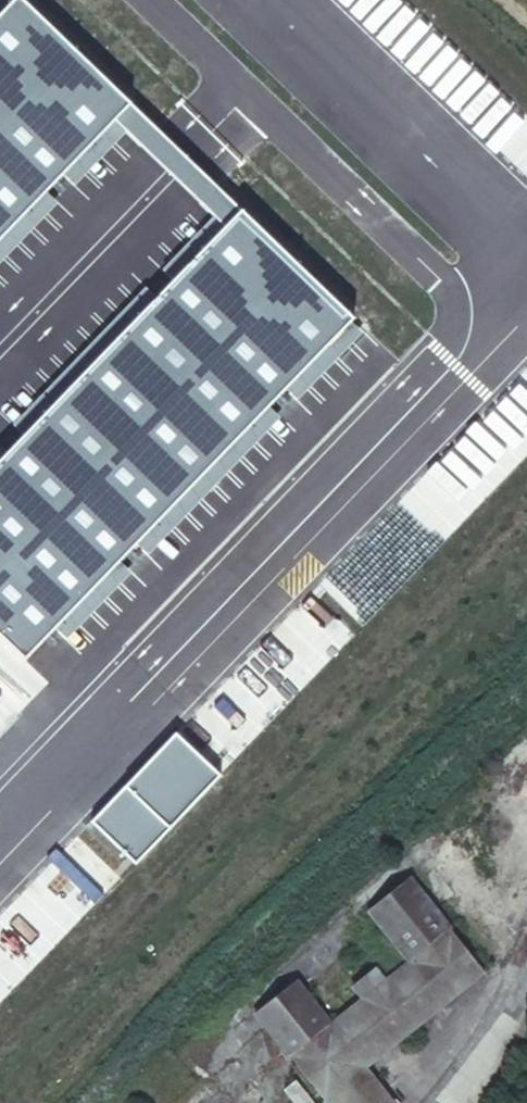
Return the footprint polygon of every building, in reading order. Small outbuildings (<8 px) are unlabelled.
[(115,121),(131,104),(23,0),(14,0),(0,14),(0,240),(115,121)] [(131,104),(115,121),(223,224),(238,208),(131,104)] [(25,660),(354,319),(238,208),(223,224),(0,460),(0,636),(25,660)] [(227,782),(176,733),(90,821),(142,871),(227,782)] [(492,873),(505,872),(506,888),(526,887),(526,786),(486,789),(492,873)] [(256,1017),(323,1102),(396,1102),(370,1070),(489,974),(413,880),(370,915),(408,963),(387,979),(379,968),(351,991),(360,1002),(333,1024),(299,981),(256,1017)]
